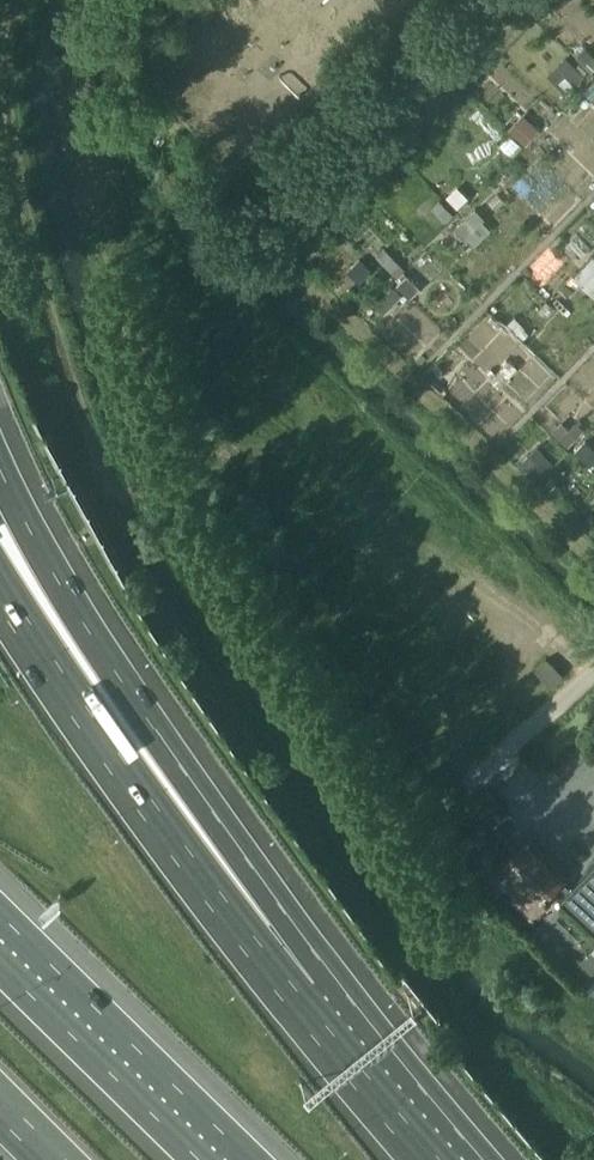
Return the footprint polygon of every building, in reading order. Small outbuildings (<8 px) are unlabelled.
[(577,815),(593,831),(593,797),(577,815)] [(591,836),(577,850),(590,864),(572,883),(524,838),(516,846),(513,843),(491,866),(515,889),(511,893),(531,912),(542,900),(543,902),(547,898),(542,892),(548,886),(581,918),(593,904),(593,839),(591,836)]
